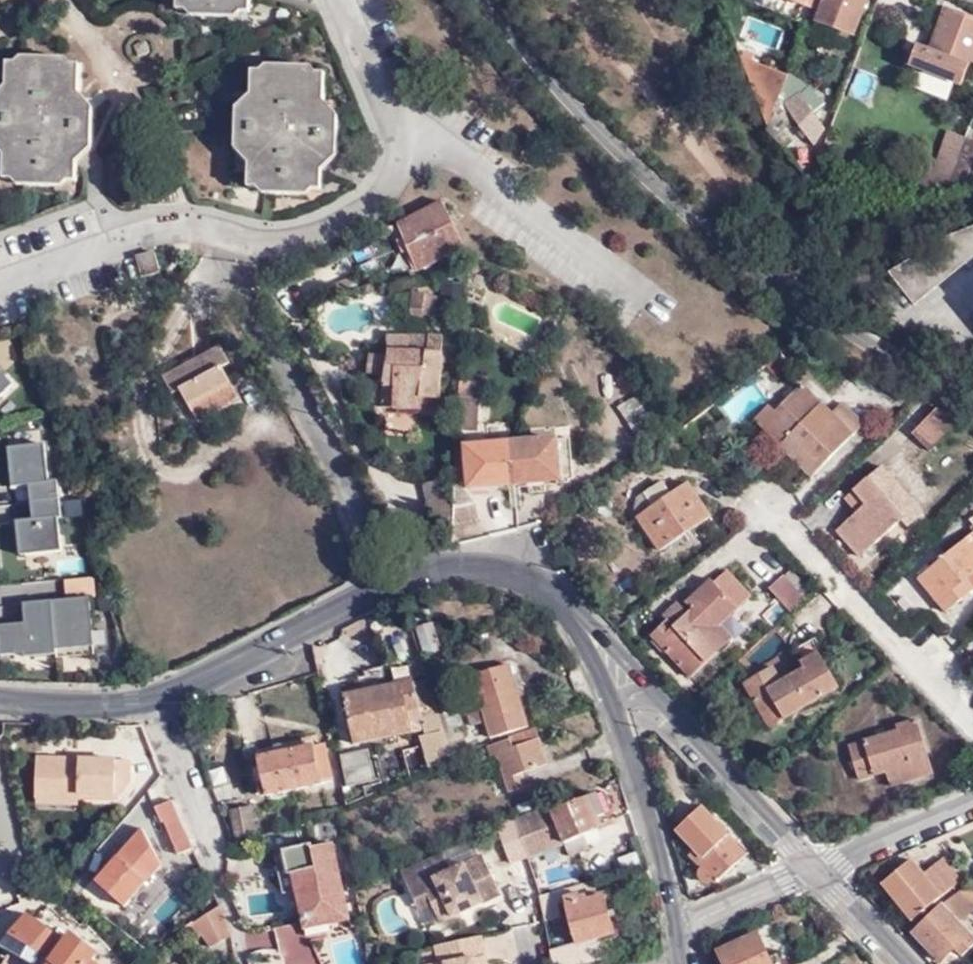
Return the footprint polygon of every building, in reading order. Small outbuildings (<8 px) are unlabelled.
[(178,10),(199,10),(199,18),(228,19),(228,10),(248,11),(249,0),(178,0),(178,10)] [(815,20),(855,35),(868,0),(822,0),(815,20)] [(947,11),(932,52),(916,48),(909,67),(961,86),(969,68),(972,70),(972,21),(947,11)] [(773,114),(751,77),(741,55),(738,54),(766,127),(773,114)] [(780,98),(789,73),(741,55),(751,77),(773,114),(780,98)] [(91,127),(91,111),(77,111),(79,65),(59,65),(59,58),(27,57),(27,63),(8,62),(6,105),(0,105),(0,137),(6,137),(4,178),(26,178),(26,184),(53,185),(54,178),(75,179),(76,143),(76,127),(91,127)] [(274,72),(254,71),(252,111),(246,110),(245,141),(258,142),(256,185),(275,186),(274,193),(301,194),(301,190),(323,191),(324,154),(325,140),(339,141),(340,120),(326,120),(328,75),(307,74),(308,67),(274,66),(274,72)] [(793,72),(780,98),(783,101),(808,85),(793,72)] [(808,85),(783,101),(795,118),(814,146),(825,129),(814,112),(825,104),(809,84),(808,85)] [(780,98),(773,114),(783,130),(789,124),(795,118),(783,101),(780,98)] [(783,130),(773,114),(766,127),(775,139),(783,130)] [(789,124),(783,130),(794,151),(805,140),(789,124)] [(90,144),(91,127),(76,127),(76,143),(84,144),(90,144)] [(783,130),(775,139),(790,155),(794,151),(783,130)] [(972,179),(972,138),(967,136),(953,174),(949,188),(972,179)] [(338,155),(339,141),(325,140),(324,154),(332,155),(338,155)] [(915,183),(912,192),(949,188),(953,174),(941,171),(938,177),(928,174),(924,186),(915,183)] [(418,267),(465,244),(442,199),(395,220),(418,267)] [(886,269),(911,300),(963,258),(966,263),(972,257),(972,220),(937,230),(886,269)] [(163,275),(159,255),(141,260),(146,280),(163,275)] [(355,273),(338,281),(344,293),(360,284),(355,273)] [(464,305),(464,282),(441,282),(441,305),(464,305)] [(437,295),(416,292),(414,306),(435,310),(437,295)] [(444,333),(387,330),(386,347),(391,348),(390,352),(369,351),(367,372),(387,373),(385,405),(422,407),(422,395),(442,397),(442,376),(439,376),(440,351),(443,351),(444,333)] [(219,345),(162,374),(169,392),(179,387),(190,409),(217,395),(212,388),(227,381),(219,365),(227,361),(219,345)] [(17,382),(0,364),(0,397),(17,382)] [(169,392),(162,374),(147,382),(156,398),(169,392)] [(236,397),(227,381),(212,388),(217,395),(190,409),(195,417),(236,397)] [(780,414),(766,428),(780,442),(778,444),(795,460),(797,458),(813,472),(866,419),(842,396),(830,408),(802,381),(774,408),(780,414)] [(476,388),(461,388),(459,422),(474,423),(476,388)] [(639,392),(626,400),(636,416),(629,420),(641,438),(659,426),(639,392)] [(755,416),(766,428),(780,414),(774,408),(768,402),(755,416)] [(910,432),(929,449),(959,419),(936,407),(910,432)] [(560,439),(511,442),(516,507),(521,506),(519,482),(563,479),(560,439)] [(35,500),(63,498),(61,479),(53,480),(49,442),(13,446),(17,485),(33,483),(35,500)] [(516,507),(511,442),(465,446),(469,484),(507,482),(510,507),(516,507)] [(835,528),(858,555),(900,519),(906,526),(922,512),(881,464),(844,496),(856,510),(835,528)] [(654,502),(675,489),(667,478),(646,490),(654,502)] [(691,479),(675,489),(654,502),(639,512),(662,547),(712,513),(691,479)] [(131,480),(121,484),(126,496),(135,491),(131,480)] [(455,485),(452,521),(476,517),(475,500),(470,500),(469,489),(463,485),(455,485)] [(63,498),(35,500),(37,518),(20,520),(24,553),(65,549),(62,516),(65,516),(63,498)] [(972,572),(972,532),(919,576),(946,609),(972,588),(972,585),(967,576),(972,572)] [(717,636),(727,628),(722,621),(754,592),(730,566),(706,587),(704,584),(688,598),(694,604),(691,607),(681,597),(666,610),(672,616),(653,631),(693,673),(725,644),(717,636)] [(771,584),(792,608),(808,593),(786,570),(771,584)] [(2,654),(26,652),(26,655),(58,652),(58,656),(97,652),(92,596),(25,602),(27,622),(0,625),(0,629),(2,654)] [(368,614),(344,628),(347,634),(372,625),(368,614)] [(434,618),(418,623),(426,651),(442,646),(434,618)] [(735,635),(727,628),(717,636),(725,644),(735,635)] [(818,652),(824,648),(817,635),(796,647),(805,666),(793,672),(789,666),(779,672),(774,664),(745,679),(763,712),(782,702),(790,714),(837,688),(818,652)] [(314,645),(318,660),(326,658),(324,646),(314,645)] [(842,684),(824,648),(818,652),(837,688),(842,684)] [(405,663),(409,678),(411,678),(412,682),(430,677),(425,659),(405,663)] [(491,739),(523,729),(528,726),(522,707),(527,705),(521,687),(518,688),(510,664),(472,674),(480,702),(466,706),(473,729),(485,724),(491,739)] [(432,764),(454,758),(450,744),(447,731),(430,677),(412,682),(411,678),(409,678),(396,681),(398,688),(388,691),(386,683),(384,678),(364,683),(366,688),(345,693),(357,743),(428,727),(429,733),(422,735),(432,764)] [(396,681),(386,683),(388,691),(398,688),(396,681)] [(449,730),(464,727),(456,697),(441,701),(449,730)] [(782,702),(763,712),(771,724),(790,714),(782,702)] [(916,714),(896,722),(897,726),(851,744),(863,777),(889,767),(895,782),(935,766),(916,714)] [(447,731),(450,744),(468,739),(464,727),(449,730),(447,731)] [(537,729),(489,746),(491,752),(496,750),(512,791),(530,785),(526,773),(551,764),(537,729)] [(450,744),(454,758),(472,750),(468,739),(450,744)] [(317,742),(260,753),(269,795),(325,785),(325,782),(335,780),(326,743),(317,745),(317,742)] [(373,746),(343,753),(351,783),(380,776),(373,746)] [(34,753),(35,804),(116,803),(116,752),(34,753)] [(197,847),(167,777),(159,780),(161,785),(154,787),(162,805),(158,806),(164,821),(167,820),(181,855),(197,847)] [(533,789),(513,796),(519,812),(538,806),(533,789)] [(549,805),(515,820),(530,856),(567,841),(585,834),(600,828),(596,819),(608,814),(598,790),(552,810),(549,805)] [(705,802),(680,825),(699,846),(694,852),(706,864),(702,869),(703,874),(705,878),(707,880),(713,881),(718,878),(719,880),(751,850),(705,802)] [(246,806),(227,809),(231,837),(249,833),(246,806)] [(515,820),(502,826),(516,861),(530,856),(515,820)] [(590,846),(585,834),(567,841),(571,853),(590,846)] [(328,916),(330,923),(352,919),(337,844),(311,848),(309,844),(286,847),(286,852),(290,873),(297,871),(300,891),(305,920),(328,916)] [(445,851),(402,869),(412,889),(425,884),(433,902),(441,922),(488,901),(483,893),(498,887),(484,856),(453,870),(445,851)] [(290,873),(286,852),(279,854),(287,893),(300,891),(297,871),(290,873)] [(942,893),(935,884),(930,878),(913,857),(885,880),(914,916),(942,893)] [(930,878),(935,884),(955,869),(949,861),(930,878)] [(955,869),(935,884),(942,893),(961,877),(955,869)] [(565,888),(564,877),(563,876),(537,883),(540,896),(559,890),(565,888)] [(944,900),(963,918),(972,908),(972,885),(970,882),(944,900)] [(425,884),(412,889),(420,908),(433,902),(425,884)] [(576,885),(565,888),(559,890),(562,904),(568,903),(567,899),(579,896),(576,885)] [(502,895),(498,887),(483,893),(488,901),(502,895)] [(607,887),(579,896),(567,899),(568,903),(580,946),(595,941),(615,935),(606,899),(611,897),(607,887)] [(559,890),(540,896),(545,920),(564,913),(562,904),(559,890)] [(944,900),(914,927),(945,958),(960,945),(966,952),(972,945),(972,929),(963,918),(944,900)] [(234,934),(222,905),(195,922),(212,946),(234,934)] [(307,928),(330,923),(328,916),(305,920),(307,928)] [(96,963),(100,958),(75,938),(72,942),(62,934),(57,939),(28,917),(1,950),(26,963),(96,963)] [(274,928),(243,931),(245,950),(276,947),(274,928)] [(722,948),(728,963),(775,963),(761,931),(722,948)] [(437,948),(440,962),(434,963),(487,963),(481,934),(448,940),(450,945),(437,948)] [(448,940),(436,943),(437,948),(450,945),(448,940)] [(583,960),(599,955),(595,941),(580,946),(583,960)] [(551,950),(554,963),(569,963),(565,946),(551,950)]
